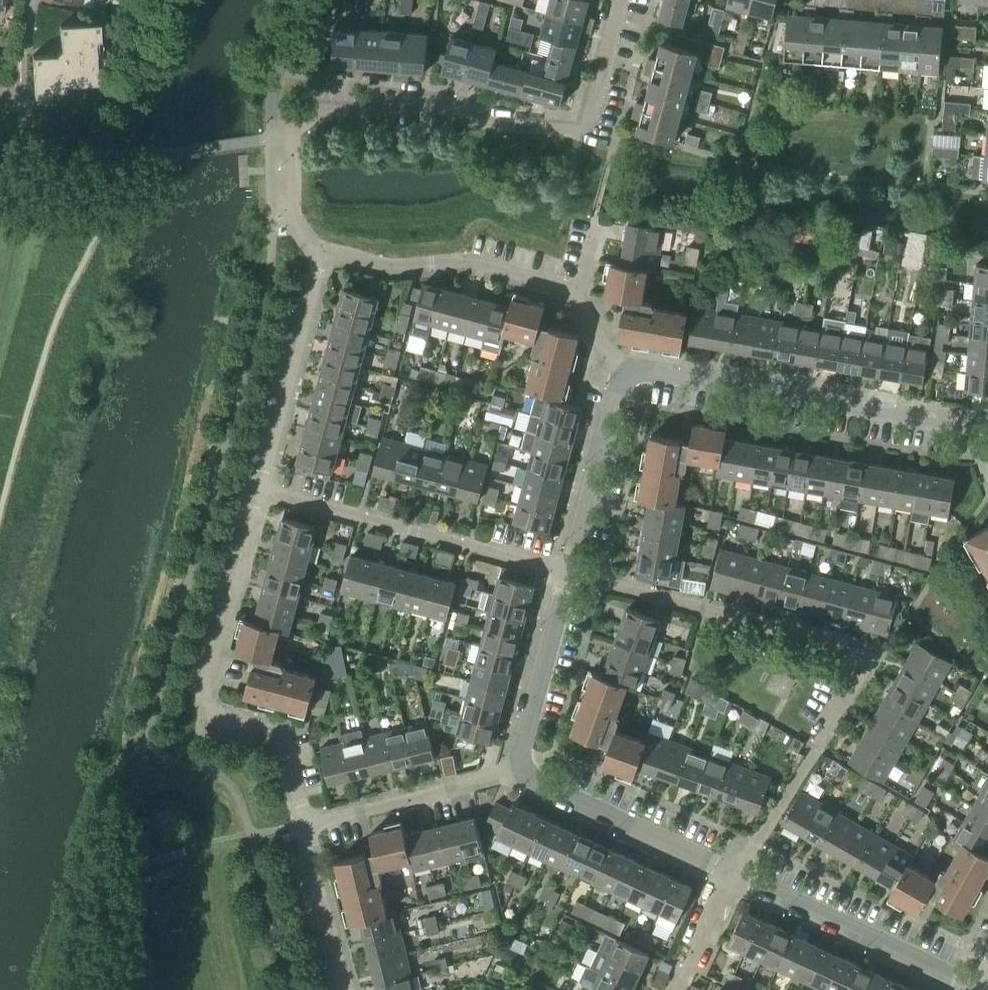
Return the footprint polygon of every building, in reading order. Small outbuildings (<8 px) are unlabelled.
[(356,9),(366,10),(367,0),(356,0),(356,9)] [(407,0),(402,0),(401,13),(411,14),(413,0),(407,0)] [(548,13),(593,25),(595,19),(585,16),(590,0),(588,0),(551,0),(548,13)] [(659,19),(683,26),(687,9),(695,12),(697,3),(689,1),(690,0),(664,0),(659,19)] [(727,6),(749,12),(752,0),(728,0),(727,6)] [(749,12),(772,18),(777,0),(752,0),(749,12)] [(824,63),(828,17),(816,16),(817,6),(816,6),(816,0),(803,0),(803,5),(809,5),(805,61),(824,63)] [(861,66),(866,20),(854,19),(855,9),(854,9),(854,0),(842,0),(841,7),(848,8),(843,65),(861,66)] [(880,11),(886,12),(881,68),(900,69),(904,24),(892,23),(893,12),(892,12),(893,1),(886,0),(880,0),(880,11)] [(480,1),(476,14),(487,17),(491,4),(480,1)] [(919,3),(918,14),(925,15),(920,71),(939,73),(943,27),(931,26),(932,16),(930,16),(931,4),(919,3)] [(784,60),(805,61),(809,5),(803,5),(802,5),(801,15),(788,14),(787,22),(780,21),(772,51),(785,52),(784,60)] [(713,7),(711,15),(723,19),(726,11),(713,7)] [(824,63),(843,65),(848,8),(841,7),(841,8),(840,8),(839,18),(828,17),(824,63)] [(866,20),(861,66),(881,68),(886,12),(880,11),(878,11),(877,21),(866,20)] [(541,37),(554,40),(555,38),(577,45),(581,30),(591,33),(593,25),(548,13),(541,37)] [(487,17),(476,14),(472,27),(483,30),(487,17)] [(916,25),(904,24),(900,69),(920,71),(925,15),(918,14),(916,14),(916,25)] [(711,15),(709,24),(721,27),(723,19),(711,15)] [(348,76),(355,76),(359,29),(360,21),(352,21),(351,28),(336,27),(332,64),(349,65),(348,76)] [(52,55),(32,56),(34,96),(51,95),(51,90),(63,89),(63,94),(63,95),(64,94),(65,94),(65,89),(65,86),(66,86),(66,85),(72,85),(73,85),(84,84),(103,83),(101,58),(101,54),(101,53),(101,52),(96,52),(95,40),(100,40),(101,40),(100,23),(59,25),(60,45),(60,46),(61,46),(62,46),(62,45),(66,45),(72,51),(72,54),(72,56),(72,59),(67,65),(64,65),(62,65),(59,65),(52,60),(52,56),(52,55)] [(721,27),(709,24),(706,32),(719,35),(721,27)] [(950,38),(959,38),(961,26),(951,25),(950,38)] [(959,38),(968,39),(969,26),(961,26),(959,38)] [(969,26),(968,39),(977,40),(978,27),(969,26)] [(739,27),(736,40),(747,43),(750,30),(739,27)] [(507,40),(515,42),(518,30),(510,28),(507,40)] [(364,67),(378,68),(381,30),(359,29),(355,76),(363,77),(364,67)] [(393,80),(400,80),(404,33),(381,30),(378,68),(394,69),(393,80)] [(515,42),(523,44),(527,32),(518,30),(515,42)] [(527,32),(523,44),(532,47),(535,34),(527,32)] [(404,33),(400,80),(408,81),(409,71),(425,72),(428,35),(404,33)] [(653,75),(649,89),(685,99),(698,52),(709,54),(706,65),(719,68),(725,47),(677,34),(674,45),(662,42),(658,59),(649,57),(645,73),(653,75)] [(454,87),(460,89),(473,43),(451,37),(442,73),(457,77),(454,87)] [(533,59),(530,72),(567,82),(577,45),(555,38),(554,40),(548,63),(533,59)] [(747,43),(736,40),(733,53),(743,56),(747,43)] [(472,81),(486,85),(492,61),(494,62),(498,49),(473,43),(460,89),(469,91),(472,81)] [(947,67),(961,68),(962,57),(948,56),(947,67)] [(962,57),(961,68),(974,69),(975,58),(962,57)] [(486,85),(524,95),(530,72),(494,62),(492,61),(486,85)] [(530,72),(524,95),(561,105),(567,82),(530,72)] [(685,99),(649,89),(646,103),(637,101),(633,117),(641,119),(638,132),(674,142),(685,99)] [(700,89),(697,100),(710,103),(713,93),(700,89)] [(710,103),(697,100),(694,110),(707,113),(710,103)] [(955,130),(957,113),(958,102),(944,101),(942,129),(955,130)] [(971,104),(958,102),(957,113),(970,115),(971,104)] [(685,144),(698,148),(700,137),(688,134),(685,144)] [(932,157),(945,158),(946,147),(933,146),(932,157)] [(946,147),(945,158),(958,159),(959,148),(946,147)] [(986,156),(974,155),(972,179),(987,180),(987,156),(986,156)] [(629,222),(625,243),(660,250),(664,228),(629,222)] [(842,230),(840,242),(851,244),(853,232),(842,230)] [(696,232),(695,239),(702,241),(703,233),(696,232)] [(871,240),(861,238),(860,248),(869,249),(871,240)] [(625,243),(621,264),(656,271),(660,250),(625,243)] [(687,247),(686,255),(698,257),(699,249),(687,247)] [(698,257),(686,255),(684,264),(696,266),(696,265),(698,257)] [(656,271),(621,264),(612,263),(606,295),(606,296),(625,299),(618,338),(682,350),(688,314),(655,308),(656,305),(649,304),(649,303),(641,301),(647,271),(656,273),(656,271)] [(975,282),(987,283),(987,265),(977,264),(975,282)] [(929,278),(937,279),(939,267),(930,266),(929,278)] [(939,267),(937,279),(942,279),(946,280),(947,267),(939,267)] [(710,345),(731,349),(737,314),(739,304),(726,302),(730,278),(722,276),(720,288),(718,300),(716,310),(715,310),(710,345)] [(973,300),(987,301),(987,283),(975,282),(973,300)] [(414,318),(432,323),(441,288),(424,284),(422,290),(414,287),(411,299),(419,301),(414,318)] [(709,299),(718,300),(720,288),(712,287),(709,299)] [(344,288),(339,306),(374,316),(379,298),(344,288)] [(432,323),(449,328),(458,293),(441,288),(432,323)] [(942,289),(941,297),(953,299),(954,290),(942,289)] [(449,328),(466,332),(476,298),(458,293),(449,328)] [(752,306),(760,308),(762,296),(754,294),(752,306)] [(762,296),(760,308),(769,309),(771,297),(762,296)] [(953,299),(941,297),(940,306),(952,307),(953,299)] [(466,332),(484,337),(493,302),(476,298),(466,332)] [(510,307),(501,342),(503,342),(505,333),(535,341),(533,349),(534,349),(532,355),(536,356),(527,388),(562,398),(578,336),(579,335),(540,325),(545,306),(513,298),(510,307)] [(972,318),(987,319),(987,301),(973,300),(972,318)] [(410,316),(413,304),(401,301),(398,313),(410,316)] [(484,337),(481,349),(500,354),(503,342),(501,342),(510,307),(493,302),(484,337)] [(794,314),(803,315),(805,303),(796,302),(794,314)] [(805,303),(803,315),(811,317),(813,305),(805,303)] [(339,306),(335,324),(369,333),(374,316),(339,306)] [(688,342),(710,345),(715,310),(694,306),(688,342)] [(846,321),(845,323),(854,324),(856,312),(847,311),(846,321)] [(398,313),(396,322),(408,325),(410,316),(398,313)] [(731,349),(752,353),(758,318),(737,314),(731,349)] [(752,353),(774,357),(780,321),(758,318),(752,353)] [(822,329),(816,364),(837,368),(843,333),(845,323),(846,321),(824,318),(822,329)] [(970,336),(987,338),(987,319),(972,318),(970,336)] [(774,357),(794,360),(801,325),(780,321),(774,357)] [(408,325),(396,322),(394,330),(391,338),(403,341),(405,333),(406,333),(408,325)] [(837,368),(858,372),(866,326),(854,324),(845,323),(843,333),(837,368)] [(335,324),(330,341),(365,350),(369,333),(335,324)] [(939,324),(937,332),(949,334),(951,326),(939,324)] [(794,360),(816,364),(822,329),(801,325),(794,360)] [(858,372),(880,376),(886,340),(874,338),(876,328),(866,326),(858,372)] [(880,376),(901,379),(909,334),(910,332),(888,328),(886,340),(880,376)] [(949,334),(937,332),(936,340),(948,342),(949,334)] [(909,334),(901,379),(923,383),(929,348),(931,338),(909,334)] [(969,354),(987,356),(987,338),(970,336),(969,354)] [(330,341),(325,358),(360,368),(365,350),(330,341)] [(389,348),(386,356),(398,359),(401,351),(400,351),(389,348)] [(967,372),(987,374),(987,356),(969,354),(967,372)] [(398,359),(386,356),(384,365),(396,368),(398,359)] [(325,358),(321,376),(355,385),(360,368),(325,358)] [(430,369),(427,381),(435,383),(441,363),(442,360),(437,358),(435,359),(432,361),(430,369)] [(932,359),(931,368),(943,370),(944,361),(933,359),(932,359)] [(441,363),(435,383),(452,388),(456,376),(447,374),(448,372),(446,365),(441,363)] [(418,379),(427,381),(430,369),(421,367),(418,379)] [(943,370),(931,368),(929,376),(941,378),(943,370)] [(417,378),(419,371),(413,369),(411,376),(417,378)] [(967,372),(966,391),(987,393),(987,374),(967,372)] [(321,376),(316,393),(351,402),(355,385),(321,376)] [(462,390),(470,392),(473,381),(465,378),(462,390)] [(473,381),(470,392),(478,395),(481,383),(473,381)] [(384,384),(382,392),(394,395),(396,387),(384,384)] [(394,395),(382,392),(380,401),(392,404),(394,395)] [(316,393),(311,411),(346,420),(357,423),(362,405),(351,402),(316,393)] [(443,403),(450,405),(452,397),(445,395),(443,403)] [(458,405),(470,409),(473,398),(461,395),(458,405)] [(494,395),(492,404),(503,408),(506,398),(494,395)] [(536,396),(531,414),(577,426),(582,408),(547,399),(536,396)] [(503,408),(492,404),(490,412),(501,415),(503,408)] [(504,408),(502,415),(511,417),(513,410),(504,408)] [(311,411),(307,428),(341,437),(346,420),(311,411)] [(531,414),(527,431),(572,443),(577,426),(531,414)] [(370,418),(368,426),(380,429),(382,421),(370,418)] [(488,434),(496,436),(499,424),(491,422),(488,434)] [(640,499),(649,501),(685,507),(685,505),(676,503),(681,472),(685,473),(685,470),(687,469),(688,459),(718,464),(717,474),(718,474),(725,439),(727,429),(694,423),(691,442),(664,437),(651,435),(640,499)] [(499,424),(496,436),(504,438),(508,426),(499,424)] [(380,429),(368,426),(366,434),(378,437),(380,429)] [(307,428),(302,446),(337,455),(341,437),(307,428)] [(522,449),(533,452),(568,461),(572,443),(527,431),(522,449)] [(373,472),(394,478),(404,443),(382,437),(373,472)] [(742,442),(725,439),(718,474),(736,477),(742,442)] [(760,445),(742,442),(736,477),(753,480),(760,445)] [(394,478),(415,483),(425,449),(404,443),(394,478)] [(778,448),(760,445),(753,480),(771,483),(778,448)] [(337,455),(302,446),(296,467),(295,471),(330,480),(331,477),(337,455)] [(796,451),(778,448),(771,483),(789,486),(796,451)] [(415,483),(437,489),(445,454),(425,449),(415,483)] [(813,454),(796,451),(789,486),(807,489),(813,454)] [(497,452),(495,460),(507,463),(509,455),(497,452)] [(533,452),(528,469),(563,478),(568,461),(533,452)] [(361,453),(359,461),(370,464),(373,456),(361,453)] [(437,489),(457,494),(466,460),(445,454),(437,489)] [(831,457),(813,454),(807,489),(824,493),(831,457)] [(849,461),(831,457),(824,493),(842,496),(849,461)] [(466,460),(457,494),(478,500),(479,500),(488,466),(488,465),(466,460)] [(507,463),(495,460),(492,468),(493,468),(504,472),(507,463)] [(370,464),(359,461),(356,469),(368,472),(370,464)] [(867,464),(849,461),(842,496),(840,507),(858,511),(860,499),(867,464)] [(884,467),(867,464),(860,499),(878,502),(884,467)] [(902,470),(884,467),(878,502),(895,505),(902,470)] [(528,469),(524,487),(558,496),(563,478),(528,469)] [(920,473),(902,470),(895,505),(913,508),(920,473)] [(938,476),(920,473),(913,508),(911,520),(929,523),(931,511),(938,476)] [(955,479),(938,476),(931,511),(949,515),(955,479)] [(488,487),(485,495),(497,498),(499,490),(488,487)] [(524,487),(519,504),(554,513),(558,496),(524,487)] [(497,498),(485,495),(483,503),(495,506),(497,498)] [(378,508),(386,510),(389,498),(381,496),(378,508)] [(389,498),(386,510),(394,512),(397,500),(389,498)] [(649,501),(646,518),(682,524),(685,507),(649,501)] [(554,513),(519,504),(514,522),(549,531),(554,513)] [(419,519),(428,521),(431,509),(423,507),(419,519)] [(738,518),(746,521),(749,509),(741,507),(738,518)] [(431,509),(428,521),(436,523),(439,512),(431,509)] [(749,509),(746,521),(754,523),(757,511),(749,509)] [(711,510),(709,519),(721,521),(722,519),(722,514),(723,513),(711,510)] [(773,528),(781,530),(784,518),(776,516),(773,528)] [(283,518),(278,535),(313,544),(317,527),(283,518)] [(646,518),(643,536),(679,542),(682,524),(646,518)] [(784,518),(781,530),(789,532),(792,520),(784,518)] [(721,521),(709,519),(708,527),(720,529),(721,521)] [(739,536),(748,539),(751,527),(743,525),(739,536)] [(808,537),(816,539),(819,527),(811,525),(808,537)] [(977,551),(985,565),(986,566),(987,570),(987,526),(969,537),(977,551)] [(751,527),(748,539),(756,541),(759,529),(751,527)] [(819,527),(816,539),(824,541),(827,530),(819,527)] [(365,544),(373,546),(376,534),(368,532),(365,544)] [(376,534),(373,546),(381,548),(384,537),(376,534)] [(278,535),(273,552),(308,562),(313,544),(278,535)] [(843,547),(851,549),(854,537),(846,535),(843,546),(843,547)] [(643,536),(640,553),(676,560),(679,542),(643,536)] [(784,548),(792,550),(795,539),(787,536),(784,548)] [(706,537),(704,545),(716,548),(718,540),(706,537)] [(854,537),(851,549),(859,551),(862,539),(854,537)] [(795,539),(792,550),(800,553),(803,541),(795,539)] [(399,553),(408,556),(411,544),(402,541),(399,553)] [(924,556),(920,567),(928,570),(932,558),(931,557),(933,542),(926,541),(924,556)] [(335,542),(333,551),(345,554),(347,546),(347,545),(335,542)] [(411,544),(408,556),(416,558),(419,546),(411,544)] [(877,556),(886,558),(889,546),(881,544),(877,556)] [(716,548),(704,545),(702,553),(714,556),(716,548)] [(889,546),(886,558),(894,560),(897,549),(889,546)] [(828,560),(836,562),(839,550),(831,548),(828,560)] [(710,587),(733,593),(743,555),(721,549),(710,587)] [(839,550),(836,562),(844,565),(847,553),(839,550)] [(345,554),(333,551),(331,559),(342,562),(345,554)] [(434,563),(442,565),(445,553),(437,551),(434,563)] [(273,552),(269,570),(303,579),(308,562),(273,552)] [(445,553),(442,565),(450,567),(454,555),(445,553)] [(657,585),(657,583),(669,585),(681,587),(685,561),(676,560),(640,553),(637,571),(636,579),(635,580),(657,585)] [(912,565),(920,567),(924,556),(915,553),(912,565)] [(342,590),(359,594),(369,560),(351,555),(342,590)] [(733,593),(755,599),(765,561),(743,555),(733,593)] [(359,594),(377,599),(386,564),(369,560),(359,594)] [(872,572),(880,574),(883,562),(875,560),(872,572)] [(755,599),(777,605),(787,567),(765,561),(755,599)] [(883,562),(880,574),(888,576),(891,565),(883,562)] [(377,599),(395,604),(404,569),(386,564),(377,599)] [(777,605),(799,611),(810,573),(787,567),(777,605)] [(500,576),(495,593),(530,603),(534,585),(515,580),(517,572),(502,568),(500,576)] [(395,604),(412,608),(421,574),(404,569),(395,604)] [(269,570),(264,587),(299,596),(303,579),(269,570)] [(799,611),(821,617),(832,579),(810,573),(799,611)] [(412,608),(429,613),(438,579),(421,574),(412,608)] [(326,577),(324,585),(335,588),(338,580),(326,577)] [(467,578),(465,586),(477,589),(479,581),(467,578)] [(438,579),(429,613),(447,618),(456,583),(438,579)] [(821,617),(844,623),(854,585),(832,579),(821,617)] [(335,588),(324,585),(321,593),(333,597),(335,588)] [(472,588),(465,586),(461,585),(459,593),(470,596),(472,588)] [(844,623),(865,629),(876,591),(854,585),(844,623)] [(264,587),(260,604),(294,614),(299,596),(264,587)] [(479,608),(490,611),(525,620),(530,603),(495,593),(495,594),(483,591),(479,608)] [(876,591),(865,629),(888,635),(894,613),(897,599),(898,597),(876,591)] [(897,599),(894,613),(904,616),(907,602),(897,599)] [(260,604),(255,622),(290,631),(294,614),(260,604)] [(627,608),(621,625),(655,637),(661,620),(659,619),(662,612),(651,608),(648,615),(627,608)] [(490,611),(486,628),(520,638),(525,620),(490,611)] [(458,612),(456,621),(467,624),(470,616),(458,612)] [(321,613),(319,621),(331,624),(333,616),(321,613)] [(290,631),(255,622),(246,619),(245,619),(237,651),(255,656),(245,695),(307,712),(308,712),(317,677),(285,668),(285,665),(279,663),(279,662),(272,660),(280,631),(289,633),(290,631)] [(331,624),(319,621),(317,629),(328,633),(331,624)] [(467,624),(456,621),(453,629),(465,632),(467,624)] [(621,625),(615,642),(649,654),(655,637),(621,625)] [(486,628),(481,646),(516,655),(520,638),(486,628)] [(615,642),(609,658),(642,671),(649,654),(615,642)] [(918,643),(906,663),(940,683),(952,663),(918,643)] [(346,669),(341,645),(330,646),(323,673),(346,669)] [(481,646),(476,663),(511,673),(516,655),(481,646)] [(448,647),(446,655),(458,659),(460,650),(448,647)] [(360,663),(368,665),(371,653),(363,651),(360,663)] [(371,653),(368,665),(376,667),(379,655),(371,653)] [(458,659),(446,655),(444,664),(456,667),(458,659)] [(674,656),(672,664),(684,668),(686,659),(674,656)] [(425,657),(423,664),(433,667),(435,659),(425,657)] [(609,658),(603,675),(637,687),(642,671),(609,658)] [(411,664),(389,663),(393,677),(407,677),(407,676),(408,676),(411,664)] [(476,663),(472,680),(506,690),(511,673),(476,663)] [(906,663),(895,683),(929,702),(940,683),(906,663)] [(408,676),(416,678),(419,666),(411,664),(408,676)] [(684,668),(672,664),(670,673),(682,676),(682,673),(684,668)] [(419,666),(416,678),(424,680),(427,668),(419,666)] [(634,776),(637,767),(650,733),(648,732),(644,741),(615,731),(618,723),(617,723),(620,717),(616,716),(627,686),(636,690),(637,687),(603,675),(594,672),(593,673),(572,733),(583,737),(609,746),(603,764),(634,776)] [(472,680),(467,698),(502,707),(506,690),(472,680)] [(895,683),(883,703),(918,722),(929,702),(895,683)] [(961,685),(957,693),(968,699),(972,692),(961,685)] [(319,687),(317,696),(329,699),(331,691),(319,687)] [(700,699),(707,703),(714,692),(706,688),(700,699)] [(664,689),(661,697),(672,701),(675,694),(664,689)] [(714,692),(707,703),(715,707),(721,697),(714,692)] [(968,699),(957,693),(953,700),(963,706),(968,699)] [(329,699),(317,696),(315,704),(326,707),(329,699)] [(672,701),(661,697),(658,705),(669,710),(672,701)] [(467,698),(462,716),(497,725),(502,707),(467,698)] [(434,699),(432,707),(444,711),(446,702),(434,699)] [(883,703),(872,723),(906,742),(918,722),(883,703)] [(444,711),(432,707),(430,716),(442,719),(444,711)] [(738,721),(745,725),(751,715),(744,710),(738,721)] [(751,715),(745,725),(752,729),(759,719),(751,715)] [(497,725),(462,716),(458,734),(492,743),(497,725)] [(427,722),(405,728),(414,762),(435,757),(427,722)] [(872,723),(860,743),(895,762),(906,742),(872,723)] [(938,725),(934,732),(945,738),(949,732),(949,731),(938,725)] [(962,727),(958,735),(968,741),(973,734),(962,727)] [(405,728),(384,733),(393,768),(414,762),(405,728)] [(340,735),(342,743),(351,778),(371,773),(363,738),(361,730),(340,735)] [(945,738),(934,732),(930,740),(941,746),(945,738)] [(384,733),(363,738),(371,773),(393,768),(384,733)] [(637,767),(658,774),(670,740),(650,733),(637,767)] [(968,741),(958,735),(953,742),(964,748),(968,741)] [(789,746),(799,752),(804,742),(794,737),(789,746)] [(658,774),(678,781),(690,748),(670,740),(658,774)] [(351,778),(342,743),(321,748),(329,783),(351,778)] [(895,762),(860,743),(849,763),(883,782),(895,762)] [(678,781),(698,789),(710,755),(690,748),(678,781)] [(698,789),(718,796),(730,762),(710,755),(698,789)] [(453,758),(442,761),(444,770),(455,767),(453,758)] [(944,759),(940,766),(950,772),(955,765),(944,759)] [(828,770),(835,775),(841,764),(834,760),(828,770)] [(718,796),(739,804),(751,770),(730,762),(718,796)] [(841,764),(835,775),(843,779),(849,768),(841,764)] [(916,764),(912,772),(922,778),(926,771),(916,764)] [(950,772),(940,766),(936,774),(946,780),(950,772)] [(751,770),(739,804),(759,811),(761,805),(769,808),(773,797),(765,794),(771,777),(751,770)] [(973,786),(982,790),(987,793),(987,773),(982,770),(973,786)] [(922,778),(912,772),(907,779),(918,785),(922,778)] [(865,792),(873,796),(879,786),(871,781),(865,792)] [(879,786),(873,796),(880,801),(886,790),(879,786)] [(923,786),(919,793),(930,800),(934,792),(923,786)] [(973,806),(987,814),(987,793),(982,790),(973,806)] [(782,822),(801,833),(819,802),(800,791),(782,822)] [(930,800),(919,793),(915,801),(925,807),(930,800)] [(497,836),(514,844),(529,811),(512,803),(509,809),(502,805),(495,802),(485,824),(499,831),(497,836)] [(801,833),(820,844),(838,813),(819,802),(801,833)] [(903,814),(910,818),(916,807),(909,803),(903,814)] [(964,821),(987,834),(987,814),(973,806),(964,821)] [(916,807),(910,818),(917,822),(924,811),(916,807)] [(514,844),(530,851),(545,819),(529,811),(514,844)] [(820,844),(838,854),(856,823),(838,813),(820,844)] [(475,817),(458,822),(467,856),(484,852),(475,817)] [(530,851),(546,859),(561,826),(545,819),(530,851)] [(955,837),(987,854),(987,852),(987,834),(964,821),(955,837)] [(458,822),(440,826),(450,860),(467,856),(458,822)] [(838,854),(857,865),(875,834),(856,823),(838,854)] [(352,924),(361,922),(396,913),(395,911),(386,913),(379,883),(382,882),(381,876),(382,875),(380,868),(410,860),(412,870),(414,869),(406,834),(403,825),(371,833),(375,852),(349,858),(337,861),(352,924)] [(440,826),(423,830),(432,865),(450,860),(440,826)] [(546,859),(563,867),(578,834),(561,826),(546,859)] [(423,830),(406,834),(414,869),(432,865),(423,830)] [(563,867),(579,874),(594,842),(578,834),(563,867)] [(857,865),(876,876),(894,845),(875,834),(857,865)] [(894,886),(889,895),(918,912),(928,895),(952,909),(963,915),(987,871),(987,855),(987,854),(955,837),(954,838),(963,843),(947,870),(944,868),(941,874),(940,873),(936,880),(909,865),(914,857),(912,856),(894,886)] [(579,874),(595,882),(610,849),(594,842),(579,874)] [(876,876),(894,886),(912,856),(894,845),(876,876)] [(595,882),(611,889),(627,857),(610,849),(595,882)] [(611,889),(627,897),(642,864),(627,857),(611,889)] [(627,897),(644,904),(659,872),(642,864),(627,897)] [(506,882),(514,885),(519,874),(512,871),(506,882)] [(644,904),(660,912),(676,880),(659,872),(644,904)] [(479,874),(470,876),(473,888),(482,886),(479,874)] [(519,874),(514,885),(522,889),(527,878),(519,874)] [(473,888),(470,876),(462,878),(465,890),(473,888)] [(676,880),(660,912),(656,923),(673,931),(677,920),(693,888),(676,880)] [(510,893),(514,885),(506,882),(505,885),(506,891),(510,893)] [(444,883),(436,885),(438,897),(447,895),(444,883)] [(438,897),(436,885),(427,887),(430,899),(438,897)] [(539,897),(547,901),(552,890),(544,886),(539,897)] [(482,892),(484,901),(493,899),(491,890),(482,892)] [(552,890),(547,901),(554,904),(560,893),(552,890)] [(572,912),(579,916),(585,905),(577,901),(572,912)] [(585,905),(579,916),(587,919),(592,908),(585,905)] [(728,944),(745,952),(760,919),(743,911),(728,944)] [(361,922),(366,942),(401,933),(396,913),(361,922)] [(423,919),(425,927),(437,924),(435,916),(423,919)] [(604,927),(612,931),(617,920),(610,916),(604,927)] [(745,952),(761,959),(776,927),(760,919),(745,952)] [(617,920),(612,931),(620,935),(625,924),(617,920)] [(562,922),(558,930),(569,935),(572,927),(562,922)] [(437,924),(425,927),(428,935),(439,932),(437,924)] [(761,959),(778,967),(793,934),(776,927),(761,959)] [(637,943),(645,946),(650,935),(642,932),(637,943)] [(366,942),(371,963),(406,954),(401,933),(366,942)] [(778,967),(794,974),(809,942),(793,934),(778,967)] [(650,935),(645,946),(652,950),(658,939),(650,935)] [(527,944),(510,936),(506,946),(523,953),(527,944)] [(617,939),(609,956),(641,971),(649,954),(617,939)] [(801,978),(811,982),(826,950),(809,942),(794,974),(791,982),(798,985),(801,978)] [(504,947),(500,956),(515,963),(519,953),(504,947)] [(811,982),(827,989),(842,957),(826,950),(811,982)] [(371,963),(376,984),(411,975),(406,954),(371,963)] [(609,956),(601,972),(634,987),(641,971),(609,956)] [(828,989),(846,989),(858,965),(842,957),(827,989),(828,989)] [(434,961),(436,969),(448,966),(446,958),(434,961)] [(867,989),(874,972),(858,965),(847,989),(846,989),(866,989),(867,989)] [(448,966),(436,969),(438,977),(450,974),(448,966)] [(658,969),(654,977),(665,982),(669,974),(658,969)] [(722,982),(729,986),(734,974),(727,971),(722,982)] [(594,988),(595,989),(597,989),(632,989),(633,989),(634,987),(601,972),(594,988)] [(886,989),(890,980),(874,972),(867,989),(866,989),(886,989)] [(734,974),(729,986),(737,989),(742,978),(734,974)] [(378,989),(415,989),(411,975),(376,984),(378,989)] [(665,982),(654,977),(651,984),(662,989),(665,982)] [(906,989),(907,988),(890,980),(886,989),(906,989)]
